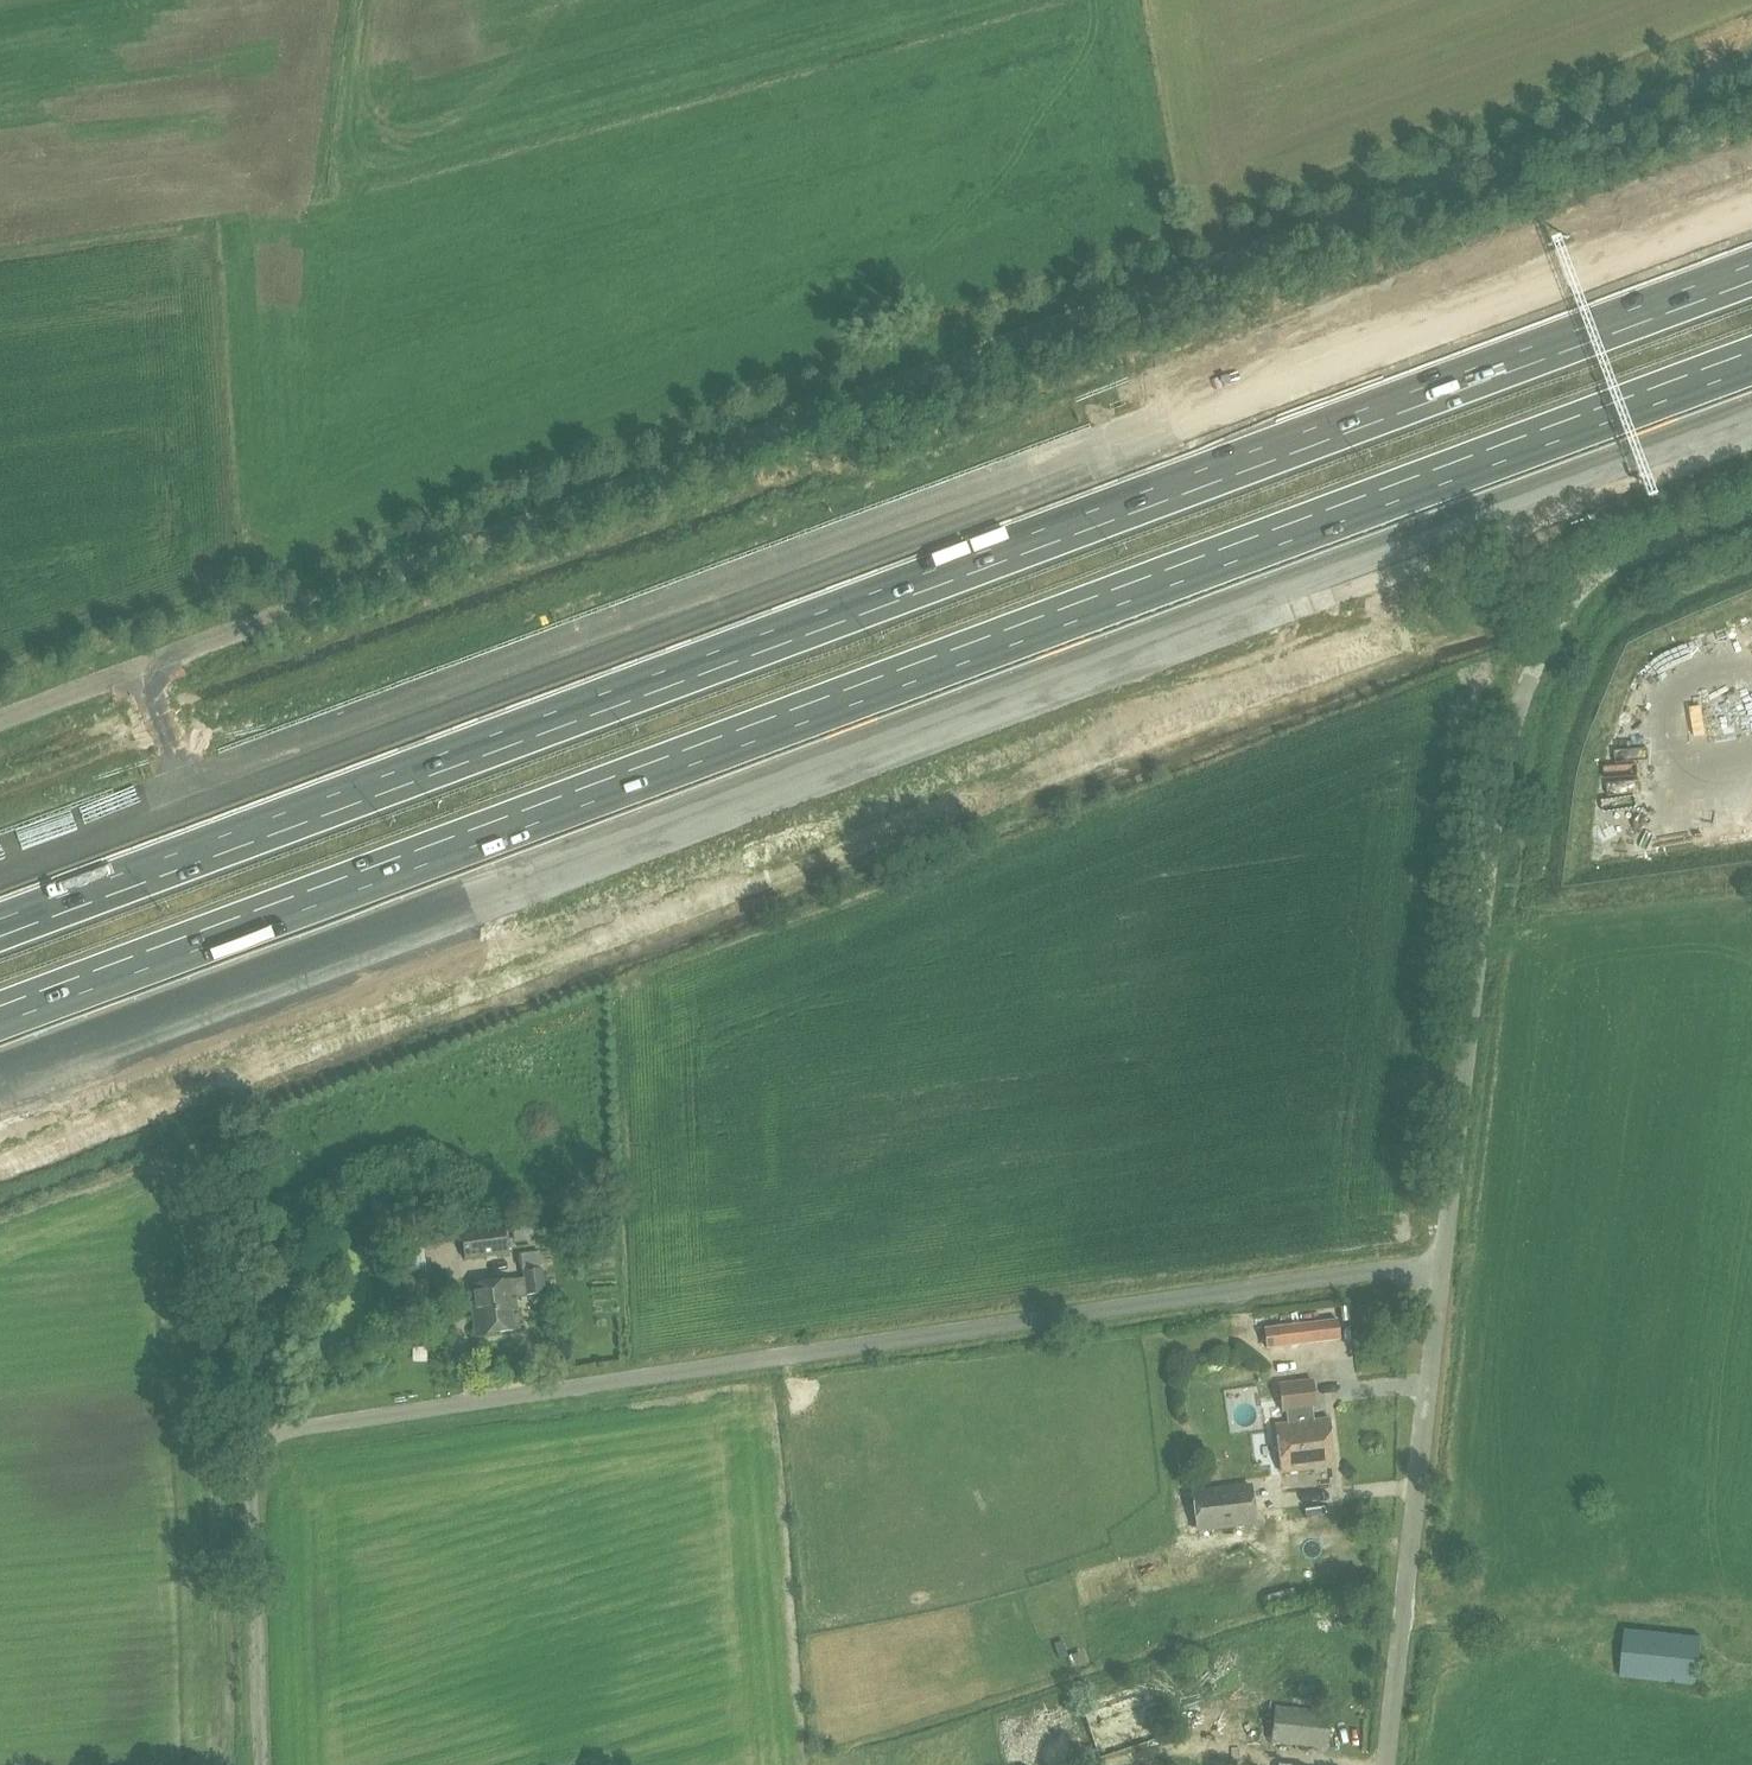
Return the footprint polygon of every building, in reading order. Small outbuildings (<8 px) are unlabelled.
[(465,1261),(509,1255),(505,1224),(461,1230),(465,1261)] [(396,1236),(400,1273),(426,1271),(422,1233),(396,1236)] [(523,1271),(541,1268),(540,1252),(521,1254),(523,1271)] [(542,1268),(541,1268),(523,1271),(522,1271),(523,1278),(469,1286),(475,1335),(519,1329),(515,1297),(545,1293),(542,1268)] [(1267,1348),(1340,1339),(1337,1319),(1264,1328),(1267,1348)] [(1314,1381),(1278,1385),(1282,1412),(1300,1410),(1301,1423),(1276,1426),(1281,1472),(1333,1466),(1327,1419),(1312,1421),(1310,1409),(1317,1408),(1314,1381)] [(1252,1483),(1191,1491),(1196,1533),(1257,1525),(1252,1483)] [(1620,1678),(1697,1687),(1703,1637),(1626,1629),(1620,1678)] [(1274,1706),(1271,1727),(1270,1742),(1270,1744),(1327,1751),(1332,1713),(1274,1706)] [(1109,1713),(1086,1717),(1088,1729),(1111,1725),(1109,1713)]
